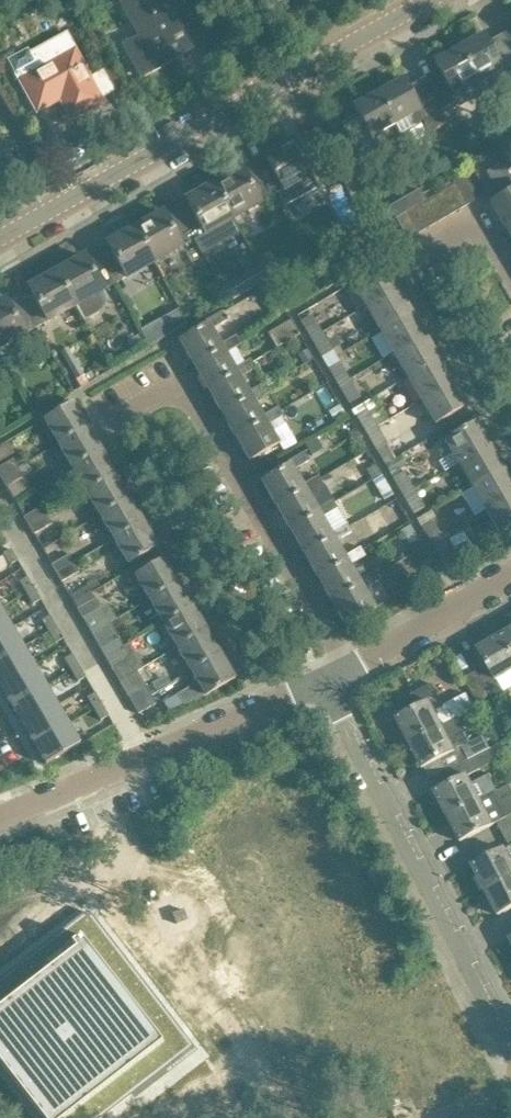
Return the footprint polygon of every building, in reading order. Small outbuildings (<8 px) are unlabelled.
[(133,59),(144,78),(176,60),(164,39),(194,22),(184,5),(172,12),(165,0),(122,0),(121,1),(142,39),(126,48),(133,59)] [(52,2),(50,14),(69,18),(72,6),(52,2)] [(27,50),(8,61),(14,72),(14,73),(17,78),(19,83),(21,82),(37,110),(61,97),(72,118),(102,101),(100,97),(90,79),(75,52),(76,51),(74,47),(67,33),(29,54),(27,50)] [(460,48),(477,79),(489,72),(495,82),(510,73),(510,43),(507,37),(490,47),(483,35),(460,48)] [(441,74),(426,82),(442,112),(467,98),(461,88),(477,79),(460,48),(434,62),(441,74)] [(402,80),(378,93),(396,125),(400,133),(413,127),(414,127),(423,122),(429,133),(448,123),(442,112),(426,82),(409,91),(402,80)] [(396,125),(378,93),(353,107),(360,119),(344,128),(342,124),(341,124),(359,157),(385,142),(380,134),(396,125)] [(268,164),(257,170),(273,197),(277,194),(284,207),(319,187),(293,140),(264,156),(268,164)] [(500,164),(485,173),(495,189),(510,180),(500,164)] [(241,169),(214,184),(233,218),(273,197),(257,170),(245,176),(241,169)] [(466,177),(456,183),(468,205),(479,199),(466,177)] [(456,183),(446,189),(458,211),(468,205),(456,183)] [(190,207),(178,214),(193,241),(233,218),(214,184),(186,200),(190,207)] [(446,189),(435,195),(448,217),(458,211),(446,189)] [(389,207),(396,219),(405,213),(415,207),(425,201),(418,190),(389,207)] [(503,227),(510,222),(510,190),(489,202),(503,227)] [(435,195),(425,201),(438,223),(448,217),(435,195)] [(425,201),(415,207),(428,229),(438,223),(425,201)] [(415,207),(405,213),(418,235),(428,229),(415,207)] [(163,213),(136,228),(155,262),(193,241),(178,214),(166,220),(163,213)] [(418,235),(405,213),(396,219),(395,219),(408,240),(418,235)] [(510,240),(510,222),(503,227),(510,240)] [(111,251),(100,257),(116,284),(155,262),(136,228),(107,244),(111,251)] [(57,271),(76,306),(84,320),(104,309),(108,297),(104,290),(116,284),(100,257),(88,264),(84,256),(57,271)] [(352,283),(366,307),(397,289),(383,265),(352,283)] [(32,295),(22,300),(37,328),(76,306),(57,271),(28,287),(32,295)] [(235,280),(224,287),(231,299),(242,292),(235,280)] [(366,307),(380,331),(411,312),(397,289),(366,307)] [(0,303),(0,348),(37,328),(22,300),(9,307),(5,300),(0,303)] [(179,341),(193,366),(223,348),(221,344),(212,329),(227,321),(222,312),(205,322),(207,324),(179,341)] [(380,331),(393,354),(425,336),(411,312),(380,331)] [(300,321),(311,339),(322,333),(312,314),(300,321)] [(267,334),(276,349),(299,335),(290,320),(267,334)] [(322,333),(311,339),(321,356),(332,349),(322,333)] [(193,366),(207,389),(237,372),(235,368),(226,352),(241,344),(236,335),(221,344),(223,348),(193,366)] [(393,354),(407,378),(439,359),(425,336),(393,354)] [(58,358),(73,384),(83,378),(68,352),(58,358)] [(207,389),(221,413),(251,395),(249,391),(240,377),(256,368),(251,359),(235,368),(237,372),(207,389)] [(407,378),(421,401),(453,382),(439,359),(407,378)] [(328,368),(339,386),(350,380),(339,362),(328,368)] [(350,380),(339,386),(348,402),(359,396),(350,380)] [(221,413),(235,437),(265,419),(263,416),(254,401),(270,392),(264,382),(249,391),(251,395),(221,413)] [(453,382),(421,401),(435,425),(467,407),(453,382)] [(328,383),(322,386),(326,393),(332,390),(328,383)] [(44,420),(58,445),(87,428),(73,403),(44,420)] [(328,412),(334,421),(345,414),(340,405),(328,412)] [(265,419),(235,437),(249,462),(279,444),(268,425),(284,416),(278,407),(263,416),(265,419)] [(356,416),(366,433),(377,427),(367,409),(356,416)] [(457,463),(458,464),(490,446),(476,422),(444,440),(452,454),(439,462),(444,471),(457,463)] [(377,427),(366,433),(377,451),(388,445),(377,427)] [(58,445),(72,469),(101,451),(87,428),(58,445)] [(315,438),(305,444),(311,454),(321,448),(315,438)] [(458,464),(472,488),(503,469),(490,446),(458,464)] [(72,469),(86,492),(115,475),(101,451),(72,469)] [(261,481),(275,506),(305,488),(304,485),(295,470),(310,461),(304,452),(288,462),(289,465),(261,481)] [(0,478),(18,468),(14,459),(0,467),(0,478)] [(18,468),(0,478),(5,487),(24,477),(18,468)] [(485,511),(510,496),(510,482),(503,469),(472,488),(485,511)] [(392,478),(403,496),(414,490),(404,471),(392,478)] [(383,474),(373,480),(384,499),(394,494),(383,474)] [(86,492),(100,516),(129,499),(115,475),(86,492)] [(275,506),(289,530),(320,512),(319,510),(310,494),(325,485),(319,476),(304,485),(305,488),(275,506)] [(414,490),(403,496),(413,513),(424,506),(414,490)] [(485,511),(500,535),(510,529),(510,496),(485,511)] [(100,516),(114,540),(143,523),(129,499),(100,516)] [(289,530),(303,554),(334,536),(332,533),(323,517),(339,508),(334,501),(319,510),(320,512),(289,530)] [(23,518),(28,526),(46,516),(41,507),(23,518)] [(46,516),(28,526),(33,535),(51,524),(46,516)] [(420,525),(431,543),(441,537),(431,519),(420,525)] [(143,523),(114,540),(128,565),(157,547),(143,523)] [(303,554),(317,577),(348,559),(346,556),(337,540),(352,532),(347,524),(332,533),(334,536),(303,554)] [(411,524),(400,530),(409,545),(420,539),(411,524)] [(462,531),(450,538),(460,555),(472,548),(462,531)] [(441,537),(431,543),(441,561),(451,554),(441,537)] [(317,577),(331,601),(362,583),(361,580),(351,564),(366,556),(361,547),(346,556),(348,559),(317,577)] [(11,549),(3,554),(10,565),(17,561),(14,555),(11,549)] [(51,565),(56,574),(74,564),(69,555),(51,565)] [(135,576),(149,600),(178,583),(164,559),(135,576)] [(74,564),(56,574),(61,583),(79,572),(74,564)] [(362,583),(331,601),(345,626),(375,609),(364,590),(380,580),(375,572),(361,580),(362,583)] [(27,577),(19,582),(26,593),(34,589),(27,577)] [(149,600),(163,624),(192,607),(178,583),(149,600)] [(69,596),(74,604),(91,594),(86,586),(69,596)] [(34,589),(26,593),(33,605),(40,600),(34,589)] [(91,594),(74,604),(82,618),(100,608),(91,594)] [(163,624),(177,648),(206,631),(192,607),(163,624)] [(11,628),(0,609),(0,635),(11,628)] [(50,616),(42,620),(49,632),(56,627),(50,616)] [(92,635),(105,658),(123,648),(109,624),(92,635)] [(56,627),(49,632),(55,643),(63,639),(56,627)] [(0,635),(0,661),(23,647),(11,628),(0,635)] [(503,635),(510,649),(510,630),(503,635)] [(177,648),(191,672),(220,655),(206,631),(177,648)] [(475,672),(489,696),(502,688),(498,680),(510,673),(510,649),(503,635),(493,641),(489,637),(479,643),(480,648),(478,649),(483,657),(471,664),(476,672),(475,672)] [(123,648),(105,658),(110,667),(128,656),(130,660),(145,652),(138,639),(123,648)] [(0,661),(0,687),(34,667),(23,647),(0,661)] [(72,655),(64,659),(71,671),(79,666),(72,655)] [(220,655),(191,672),(199,686),(195,688),(194,685),(177,695),(183,706),(205,696),(234,679),(220,655)] [(79,666),(71,671),(78,682),(85,678),(79,666)] [(0,687),(11,706),(45,686),(34,667),(0,687)] [(489,696),(475,672),(464,679),(478,702),(489,696)] [(397,719),(410,744),(459,719),(475,711),(467,694),(444,706),(432,684),(411,695),(418,708),(397,719)] [(45,686),(11,706),(22,725),(57,705),(45,686)] [(128,697),(133,706),(151,695),(146,687),(128,697)] [(95,693),(87,698),(94,709),(101,705),(95,693)] [(151,695),(133,706),(138,714),(156,704),(151,695)] [(57,705),(22,725),(34,745),(68,724),(57,705)] [(101,705),(94,709),(101,721),(108,716),(101,705)] [(459,719),(410,744),(423,769),(431,764),(434,770),(427,773),(430,779),(446,771),(490,749),(484,736),(471,743),(459,719)] [(68,724),(34,745),(45,765),(80,745),(68,724)] [(490,749),(466,762),(472,774),(497,761),(490,749)] [(435,792),(448,817),(494,794),(498,792),(489,775),(472,784),(467,776),(454,782),(435,792)] [(504,835),(510,831),(510,816),(506,818),(494,794),(448,817),(460,842),(497,823),(504,835)] [(485,891),(510,877),(510,831),(504,835),(510,847),(472,866),(485,891)] [(485,891),(498,916),(510,909),(510,877),(485,891)] [(172,914),(176,925),(187,920),(183,910),(172,914)] [(41,1117),(102,1117),(194,1047),(92,915),(91,914),(90,913),(89,913),(88,913),(88,912),(87,912),(86,912),(85,912),(84,913),(83,913),(82,914),(0,977),(0,1065),(41,1117)]
